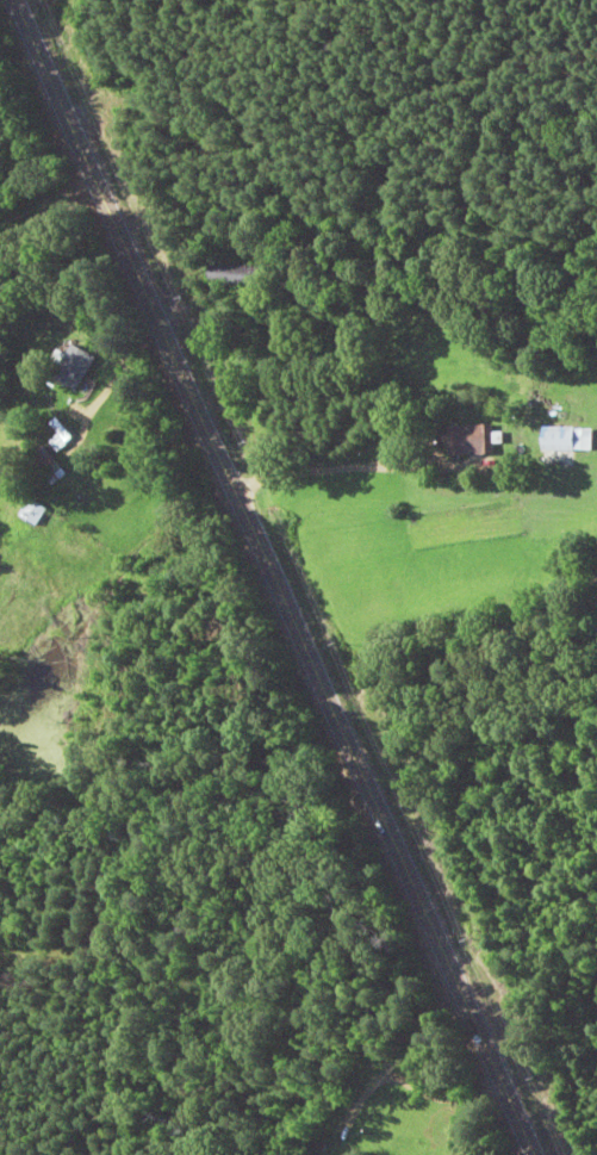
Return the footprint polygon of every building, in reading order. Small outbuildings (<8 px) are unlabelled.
[(208,285),(261,285),(261,265),(208,265),(208,285)] [(96,359),(73,343),(52,376),(75,391),(96,359)] [(447,426),(447,456),(494,456),(494,426),(447,426)] [(543,464),(575,465),(575,451),(593,452),(593,428),(544,427),(543,464)] [(49,441),(58,452),(74,440),(66,429),(49,441)] [(56,484),(68,472),(42,449),(31,460),(56,484)] [(20,516),(34,527),(46,511),(32,500),(20,516)]
